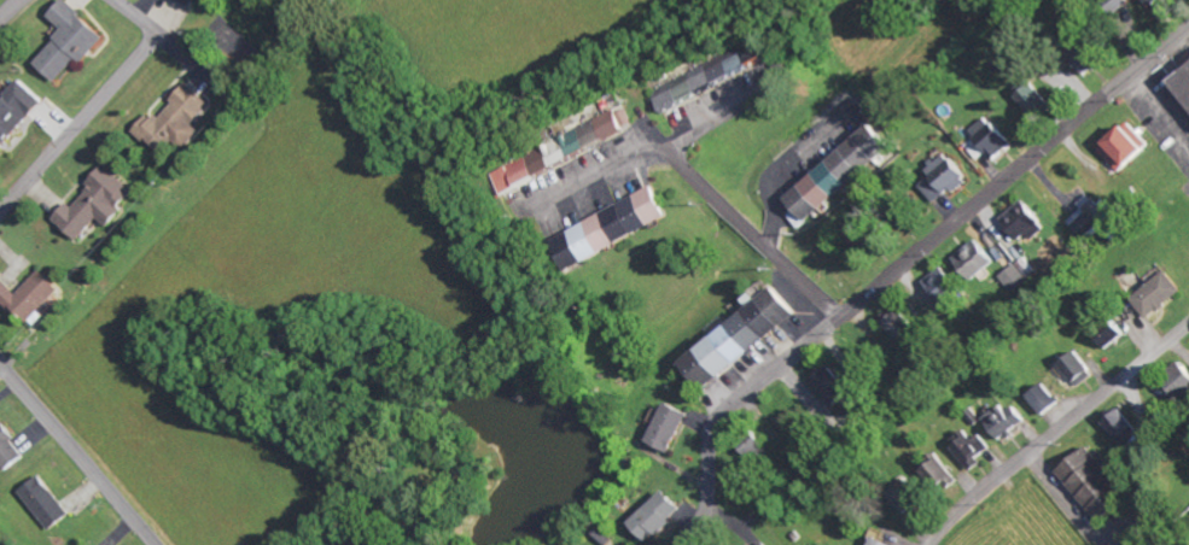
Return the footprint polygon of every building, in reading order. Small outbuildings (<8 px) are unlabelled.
[(37,63),(57,83),(82,58),(85,61),(108,38),(70,0),(68,0),(52,17),(67,32),(37,63)] [(1166,12),(1183,0),(1158,0),(1166,12)] [(715,71),(712,65),(656,91),(665,111),(778,58),(771,44),(715,71)] [(1174,79),(1188,100),(1188,68),(1174,79)] [(1016,92),(1039,119),(1056,105),(1033,78),(1016,92)] [(47,102),(23,80),(3,101),(0,98),(0,154),(47,102)] [(213,106),(191,85),(159,120),(152,114),(137,131),(166,157),(213,106)] [(565,137),(576,157),(636,126),(625,105),(565,137)] [(973,128),(992,159),(1012,147),(993,116),(973,128)] [(789,199),(810,222),(896,147),(875,123),(789,199)] [(1152,149),(1129,125),(1102,151),(1125,175),(1152,149)] [(504,194),(556,170),(546,148),(494,171),(504,194)] [(969,178),(948,152),(927,169),(934,177),(922,187),(937,205),(969,178)] [(82,242),(100,219),(110,227),(138,193),(107,167),(76,205),(72,202),(57,221),(82,242)] [(679,221),(664,188),(556,236),(571,269),(679,221)] [(1068,223),(1087,244),(1120,214),(1106,199),(1100,205),(1090,194),(1079,204),(1084,209),(1068,223)] [(1049,227),(1024,200),(1005,218),(1030,244),(1049,227)] [(997,261),(979,238),(954,258),(973,281),(997,261)] [(1010,291),(1036,275),(1026,259),(1000,275),(1010,291)] [(967,296),(947,266),(926,280),(945,310),(967,296)] [(32,325),(63,288),(42,271),(22,295),(0,276),(0,298),(32,325)] [(1151,319),(1187,293),(1172,271),(1135,298),(1151,319)] [(802,318),(782,290),(686,358),(705,386),(802,318)] [(1127,330),(1113,316),(1097,331),(1110,345),(1127,330)] [(1097,377),(1082,351),(1064,361),(1078,387),(1097,377)] [(1188,396),(1188,364),(1188,363),(1166,379),(1182,401),(1188,396)] [(814,380),(831,410),(853,397),(836,368),(814,380)] [(1045,416),(1064,404),(1051,383),(1032,395),(1045,416)] [(675,454),(695,414),(672,403),(652,443),(675,454)] [(1019,405),(1010,411),(1006,404),(988,416),(1003,439),(1030,422),(1019,405)] [(1107,422),(1121,443),(1140,430),(1126,410),(1107,422)] [(10,473),(30,457),(0,418),(0,461),(10,473)] [(993,450),(984,433),(975,439),(971,431),(954,441),(972,472),(985,465),(981,457),(993,450)] [(1134,502),(1094,447),(1062,470),(1101,526),(1134,502)] [(927,468),(936,492),(957,484),(947,460),(927,468)] [(22,492),(53,530),(74,513),(43,475),(22,492)] [(929,502),(913,481),(896,495),(913,515),(929,502)] [(687,509),(669,489),(634,522),(652,541),(687,509)] [(897,544),(876,536),(872,544),(897,544)]
